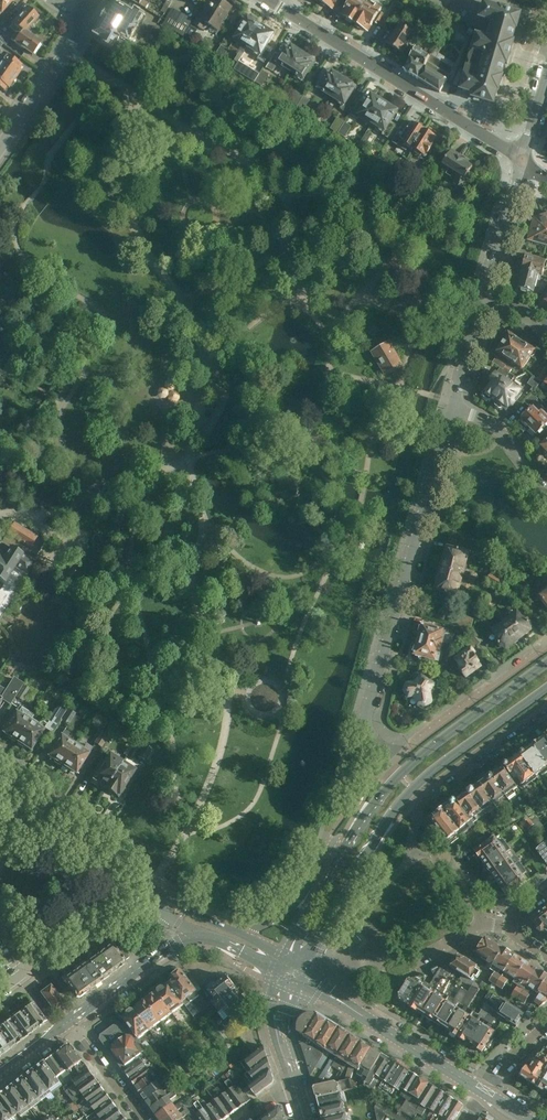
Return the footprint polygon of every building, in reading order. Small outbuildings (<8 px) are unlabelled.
[(14,0),(0,0),(0,16),(14,0)] [(146,10),(149,5),(142,1),(143,0),(128,0),(146,10)] [(164,6),(169,9),(173,2),(172,1),(169,0),(168,0),(164,6)] [(192,24),(201,30),(205,32),(207,32),(209,31),(212,27),(219,32),(224,23),(225,19),(232,8),(218,0),(216,0),(205,17),(199,13),(192,24)] [(319,2),(321,3),(321,4),(325,7),(326,6),(334,11),(338,4),(337,4),(339,0),(321,0),(319,2)] [(368,1),(367,0),(351,0),(345,9),(344,8),(340,15),(348,19),(347,21),(351,24),(353,22),(354,23),(368,1)] [(368,1),(354,23),(355,24),(355,26),(359,29),(361,28),(368,32),(372,26),(371,25),(373,22),(378,25),(384,15),(380,12),(382,9),(368,1)] [(95,41),(113,52),(114,51),(116,52),(118,53),(119,53),(120,53),(122,53),(124,52),(125,52),(125,51),(126,51),(127,50),(128,49),(130,46),(133,41),(136,40),(138,37),(136,34),(139,29),(138,28),(145,17),(136,11),(134,15),(113,3),(94,37),(96,38),(95,41)] [(473,98),(474,98),(493,104),(497,91),(498,91),(502,77),(505,64),(507,64),(509,59),(512,48),(514,42),(512,41),(516,29),(520,15),(506,11),(506,9),(499,8),(499,9),(484,4),(480,19),(492,22),(487,39),(477,36),(473,50),(472,53),(471,54),(470,55),(470,56),(469,57),(469,58),(469,59),(468,61),(469,62),(469,64),(468,67),(461,90),(474,95),(473,98)] [(164,6),(161,12),(166,15),(169,9),(164,6)] [(14,34),(26,33),(30,33),(29,28),(38,19),(27,9),(9,29),(14,34)] [(247,49),(261,27),(248,19),(234,41),(247,49)] [(394,49),(395,50),(396,49),(403,54),(414,35),(408,30),(406,29),(399,25),(387,44),(394,48),(394,49)] [(261,27),(247,49),(259,57),(258,60),(264,64),(272,50),(266,47),(274,35),(261,27)] [(26,33),(14,34),(10,41),(32,56),(40,44),(30,37),(30,33),(26,33)] [(221,46),(216,55),(223,59),(229,50),(221,46)] [(275,54),(266,69),(267,69),(273,73),(277,66),(282,69),(284,67),(290,71),(301,54),(300,53),(299,51),(295,48),(293,48),(292,48),(289,51),(287,49),(281,58),(275,54)] [(411,60),(406,69),(404,71),(418,80),(425,68),(424,68),(430,55),(423,50),(421,53),(416,49),(410,59),(411,60)] [(240,52),(233,63),(237,65),(244,54),(240,52)] [(245,64),(249,57),(244,54),(237,65),(240,67),(242,62),(245,64)] [(301,54),(290,71),(297,76),(295,78),(302,82),(312,65),(309,63),(311,60),(309,59),(309,57),(305,54),(303,55),(301,54)] [(14,81),(23,69),(3,55),(0,58),(0,71),(14,81)] [(418,80),(439,93),(447,81),(454,69),(430,55),(424,68),(425,68),(418,80)] [(0,71),(0,90),(5,94),(14,81),(0,71)] [(256,82),(262,86),(268,75),(263,72),(256,82)] [(331,97),(342,79),(341,78),(340,76),(336,74),(334,74),(333,73),(331,76),(327,74),(317,91),(323,95),(325,93),(331,97)] [(342,79),(331,97),(338,101),(336,103),(341,107),(340,109),(342,110),(353,90),(350,88),(352,85),(350,84),(350,83),(346,80),(344,80),(342,79)] [(296,91),(289,103),(296,108),(303,96),(296,91)] [(360,102),(351,116),(357,120),(359,116),(372,124),(384,104),(371,96),(365,105),(360,102)] [(304,97),(297,108),(303,112),(311,101),(304,97)] [(384,104),(372,124),(382,130),(379,134),(389,140),(398,126),(391,122),(397,112),(384,104)] [(338,118),(330,129),(337,133),(344,122),(338,118)] [(345,122),(338,134),(345,138),(352,127),(345,122)] [(403,125),(392,142),(398,146),(406,151),(409,147),(413,150),(425,130),(420,128),(419,127),(419,126),(415,123),(414,124),(413,123),(410,128),(409,129),(409,128),(403,125)] [(425,130),(413,150),(426,158),(434,145),(433,144),(437,138),(436,137),(436,136),(431,133),(430,134),(425,130)] [(366,134),(358,146),(363,150),(371,137),(366,134)] [(459,155),(458,155),(451,150),(442,164),(457,173),(454,184),(454,186),(464,189),(465,184),(467,179),(470,174),(468,173),(472,167),(457,157),(459,155)] [(542,215),(535,217),(528,242),(546,247),(546,231),(542,215)] [(543,275),(544,269),(546,270),(546,269),(546,262),(542,261),(543,260),(535,258),(534,259),(526,256),(525,260),(523,260),(522,267),(524,267),(523,270),(539,275),(543,275)] [(539,275),(523,270),(522,272),(521,273),(520,277),(521,278),(518,288),(521,289),(521,291),(528,293),(529,291),(533,292),(534,287),(536,287),(539,275)] [(509,361),(521,342),(506,332),(502,335),(500,340),(504,342),(501,346),(498,349),(497,353),(509,361)] [(521,342),(509,361),(522,370),(530,358),(532,359),(535,356),(536,352),(521,342)] [(401,365),(389,345),(374,354),(385,374),(401,365)] [(497,357),(493,363),(503,370),(506,366),(507,364),(497,357)] [(546,372),(546,368),(542,365),(534,377),(541,382),(542,381),(546,372)] [(512,370),(506,366),(503,370),(509,374),(512,370)] [(495,403),(509,383),(496,374),(492,375),(490,378),(490,382),(492,383),(483,395),(484,398),(488,401),(491,401),(494,403),(495,403)] [(164,390),(161,390),(159,394),(161,396),(163,398),(167,395),(168,397),(170,397),(170,399),(173,401),(178,399),(178,396),(175,393),(174,393),(174,391),(173,389),(174,387),(175,384),(172,381),(169,381),(167,384),(167,387),(168,389),(166,391),(164,390)] [(512,408),(514,405),(515,404),(514,402),(513,402),(521,392),(509,383),(495,403),(495,407),(499,410),(502,409),(506,412),(509,408),(510,408),(512,408)] [(533,394),(525,402),(530,407),(530,408),(538,399),(533,394)] [(542,411),(539,414),(533,409),(532,409),(530,408),(530,407),(526,411),(529,414),(521,421),(521,422),(518,425),(526,432),(529,429),(536,436),(546,424),(546,416),(542,411)] [(6,535),(1,544),(32,563),(34,559),(37,555),(42,548),(42,547),(44,544),(37,539),(26,533),(14,524),(13,526),(6,535)] [(26,578),(26,577),(26,576),(33,567),(34,564),(32,563),(1,544),(0,545),(0,584),(3,586),(1,591),(0,591),(0,619),(26,578)] [(441,570),(462,576),(468,554),(447,548),(441,570)] [(26,577),(26,578),(34,583),(40,572),(33,567),(26,576),(26,577)] [(441,570),(434,595),(432,602),(443,605),(446,594),(456,597),(462,576),(441,570)] [(505,580),(491,572),(486,582),(499,589),(505,580)] [(544,589),(542,588),(539,591),(538,593),(540,596),(540,597),(546,607),(546,586),(544,589)] [(505,622),(518,640),(523,637),(530,631),(528,628),(529,624),(527,621),(523,620),(517,613),(505,622)] [(452,626),(469,630),(472,619),(455,615),(452,626)] [(518,640),(505,622),(493,631),(498,638),(497,643),(499,645),(504,646),(506,649),(514,643),(514,644),(518,640)] [(418,641),(441,647),(445,632),(442,632),(443,631),(422,626),(418,641)] [(475,629),(467,636),(477,646),(483,642),(477,633),(478,633),(475,629)] [(463,653),(464,654),(456,659),(453,664),(458,671),(459,670),(465,678),(480,668),(478,664),(480,663),(474,656),(476,654),(472,650),(477,646),(467,636),(458,642),(466,652),(463,653)] [(441,647),(418,641),(414,655),(425,658),(424,661),(434,664),(437,652),(439,653),(441,647)] [(418,707),(421,710),(431,703),(429,694),(435,686),(421,676),(415,685),(407,686),(404,697),(407,700),(409,698),(416,696),(417,696),(418,697),(417,697),(419,705),(418,707)] [(2,699),(10,705),(23,686),(14,680),(5,692),(0,689),(0,702),(2,699)] [(24,685),(16,697),(23,702),(31,690),(24,685)] [(16,742),(26,726),(29,722),(29,721),(33,715),(21,707),(21,708),(19,707),(8,724),(7,724),(5,727),(6,728),(2,733),(8,737),(8,738),(14,742),(15,741),(16,742)] [(26,726),(16,742),(18,743),(17,744),(23,748),(24,747),(26,748),(30,750),(33,745),(34,746),(37,742),(36,742),(44,728),(52,733),(66,711),(60,708),(56,709),(49,722),(46,720),(39,724),(37,726),(29,722),(26,726)] [(61,722),(68,726),(73,719),(66,714),(61,722)] [(116,728),(114,732),(119,734),(123,727),(118,724),(116,728)] [(60,766),(76,742),(68,737),(70,733),(65,730),(62,735),(61,734),(47,756),(53,760),(53,762),(60,766)] [(94,743),(102,748),(110,735),(103,730),(94,743)] [(533,746),(546,766),(546,739),(546,737),(538,743),(537,742),(533,745),(533,746)] [(76,742),(60,766),(66,770),(69,770),(75,774),(88,753),(89,754),(93,748),(86,744),(84,747),(76,742)] [(123,754),(126,756),(132,747),(129,745),(123,754)] [(142,751),(138,758),(139,758),(145,762),(152,750),(145,745),(142,751)] [(546,766),(533,746),(525,752),(525,751),(520,755),(521,755),(536,777),(540,774),(542,777),(546,773),(546,766)] [(109,754),(91,782),(97,786),(98,784),(105,789),(122,762),(109,754)] [(503,766),(514,780),(517,778),(524,788),(537,779),(536,777),(521,755),(519,756),(516,755),(514,757),(513,760),(514,760),(507,765),(507,763),(503,766)] [(122,762),(105,789),(117,797),(134,770),(122,762)] [(517,789),(503,769),(498,772),(495,771),(492,773),(492,776),(492,777),(491,776),(506,799),(508,800),(515,794),(513,792),(517,789)] [(485,778),(478,783),(497,809),(504,804),(503,801),(506,799),(491,776),(486,779),(485,778)] [(467,792),(468,794),(483,815),(487,812),(489,815),(497,809),(478,783),(470,788),(471,790),(467,792)] [(473,826),(474,825),(471,821),(475,819),(477,822),(484,816),(483,815),(468,794),(467,794),(466,793),(464,793),(461,795),(461,797),(461,798),(456,802),(473,826)] [(442,809),(442,810),(460,831),(462,834),(473,826),(456,802),(455,801),(454,800),(449,804),(446,804),(443,806),(443,809),(442,809)] [(430,819),(451,845),(459,839),(455,834),(460,831),(442,810),(437,814),(434,813),(431,816),(431,819),(430,819)] [(514,817),(507,822),(510,827),(517,822),(514,817)] [(529,817),(522,822),(528,830),(535,825),(529,817)] [(507,822),(500,827),(503,832),(510,827),(507,822)] [(495,838),(488,842),(484,845),(484,846),(475,852),(476,853),(473,854),(473,857),(475,861),(478,861),(480,859),(483,863),(507,846),(503,840),(499,843),(495,838)] [(537,850),(546,863),(546,842),(537,850)] [(510,860),(514,857),(515,855),(512,851),(511,852),(507,846),(483,863),(485,867),(483,868),(482,871),(487,877),(510,860)] [(545,869),(537,858),(532,862),(540,873),(545,869)] [(514,866),(510,860),(487,877),(491,883),(494,883),(496,882),(499,886),(523,869),(519,863),(514,866)] [(506,896),(507,897),(530,880),(525,874),(526,873),(523,869),(499,886),(501,889),(501,892),(503,895),(506,896)] [(536,917),(534,918),(533,919),(532,920),(534,923),(535,923),(538,927),(538,930),(546,936),(546,909),(536,917)] [(491,969),(504,949),(503,949),(486,939),(485,939),(482,941),(482,945),(476,953),(489,961),(487,965),(482,963),(480,967),(489,972),(491,969)] [(124,962),(129,958),(127,955),(127,951),(125,948),(121,947),(116,951),(112,945),(112,946),(109,943),(102,948),(104,951),(100,954),(114,973),(118,970),(124,965),(124,962)] [(491,969),(496,972),(490,982),(492,984),(490,987),(482,982),(480,986),(481,988),(487,991),(488,990),(493,993),(497,987),(496,986),(502,977),(498,974),(500,971),(504,973),(515,956),(504,949),(491,969)] [(109,976),(113,974),(114,973),(100,954),(96,957),(93,954),(85,960),(101,982),(109,976)] [(456,971),(466,978),(472,982),(472,981),(475,978),(481,982),(485,975),(476,969),(477,968),(459,956),(458,957),(455,957),(449,967),(456,971)] [(526,963),(515,956),(504,973),(508,976),(506,979),(502,977),(496,986),(497,987),(502,990),(509,980),(514,983),(526,963)] [(89,991),(90,990),(101,982),(85,960),(78,966),(80,969),(75,972),(89,991)] [(538,970),(526,963),(514,983),(519,986),(512,997),(518,1000),(524,991),(520,989),(523,985),(527,988),(538,970)] [(438,967),(431,970),(434,977),(433,979),(440,984),(449,970),(443,965),(441,968),(440,968),(439,969),(438,967)] [(434,993),(422,1012),(427,1015),(425,1017),(433,1022),(449,997),(444,994),(456,974),(453,972),(449,970),(440,984),(436,990),(440,993),(438,996),(434,993)] [(527,988),(530,990),(528,994),(524,991),(518,1000),(514,1008),(521,1012),(526,1005),(525,1004),(531,994),(536,997),(546,980),(546,976),(538,970),(527,988)] [(79,999),(88,992),(89,991),(75,972),(71,975),(69,972),(61,978),(64,981),(63,981),(76,998),(79,999)] [(169,985),(182,1003),(188,999),(191,1003),(199,996),(181,973),(179,972),(173,977),(173,979),(174,981),(169,985)] [(212,1003),(215,1008),(239,989),(235,985),(234,986),(227,977),(217,985),(216,983),(213,982),(208,986),(207,990),(209,991),(208,992),(215,1001),(212,1003)] [(474,982),(472,981),(472,982),(466,978),(463,983),(471,987),(474,982)] [(421,987),(410,979),(408,980),(399,995),(398,995),(397,996),(397,998),(397,999),(398,1000),(399,1001),(400,1001),(401,1001),(402,1001),(409,1006),(421,987)] [(421,987),(409,1006),(409,1007),(417,1012),(418,1009),(422,1012),(434,993),(430,991),(432,988),(436,990),(440,984),(433,979),(429,985),(424,982),(421,987)] [(536,997),(538,999),(535,1003),(541,1007),(546,1002),(546,980),(536,997)] [(481,988),(480,986),(475,983),(468,993),(460,1006),(465,1008),(462,1012),(458,1009),(447,1028),(451,1030),(450,1033),(458,1037),(473,1013),(468,1009),(481,988)] [(184,1005),(182,1003),(169,985),(164,989),(162,988),(158,991),(158,993),(158,994),(173,1014),(184,1005)] [(50,987),(41,993),(55,1011),(63,1005),(64,1004),(60,998),(58,999),(50,987)] [(239,989),(215,1008),(219,1013),(218,1015),(225,1023),(229,1019),(230,1019),(232,1020),(235,1021),(240,1017),(240,1014),(239,1012),(249,1004),(242,995),(243,994),(239,989)] [(449,997),(433,1022),(441,1027),(442,1025),(447,1028),(458,1009),(454,1006),(456,1003),(460,1006),(468,993),(462,989),(454,1001),(449,997)] [(498,1015),(517,1027),(521,1020),(523,1021),(527,1016),(521,1012),(514,1008),(506,1003),(506,1002),(503,1000),(502,1000),(490,993),(486,999),(497,1006),(494,1010),(499,1013),(498,1015)] [(161,1022),(173,1014),(158,994),(154,996),(153,996),(146,1001),(161,1022)] [(150,1031),(161,1022),(146,1001),(138,1007),(138,1008),(135,1010),(150,1031)] [(20,1012),(26,1021),(34,1031),(46,1023),(32,1004),(31,1005),(29,1002),(26,1004),(23,1007),(24,1009),(20,1012)] [(195,1011),(189,1004),(186,1006),(191,1014),(195,1011)] [(492,1009),(486,1004),(478,1016),(473,1013),(458,1037),(466,1042),(467,1040),(471,1043),(483,1025),(485,1021),(492,1009)] [(529,1017),(535,1012),(530,1007),(526,1014),(529,1017)] [(494,1010),(492,1009),(485,1021),(489,1023),(487,1027),(483,1025),(471,1043),(476,1046),(474,1048),(482,1053),(498,1028),(492,1025),(498,1015),(499,1013),(494,1010)] [(123,1019),(132,1031),(138,1040),(150,1031),(135,1010),(133,1011),(131,1011),(128,1013),(128,1015),(123,1019)] [(23,1040),(26,1037),(34,1031),(26,1021),(20,1012),(17,1014),(16,1012),(7,1019),(23,1040)] [(297,1033),(304,1038),(304,1037),(318,1015),(317,1014),(316,1015),(315,1014),(311,1014),(309,1015),(303,1017),(302,1018),(301,1018),(299,1021),(297,1025),(297,1026),(296,1027),(297,1033)] [(329,1022),(318,1015),(304,1037),(316,1044),(329,1022)] [(7,1019),(0,1024),(1,1026),(0,1027),(0,1032),(12,1047),(15,1045),(23,1040),(7,1019)] [(116,1062),(124,1073),(146,1056),(149,1054),(147,1053),(141,1044),(138,1040),(132,1031),(127,1035),(118,1022),(100,1036),(100,1040),(116,1062)] [(340,1029),(329,1022),(316,1044),(327,1051),(328,1049),(340,1029)] [(509,1032),(501,1028),(498,1033),(505,1038),(509,1032)] [(351,1036),(340,1029),(328,1049),(335,1054),(333,1056),(337,1058),(351,1036)] [(0,1056),(4,1053),(4,1054),(12,1048),(12,1047),(0,1032),(0,1056)] [(362,1043),(351,1036),(337,1058),(338,1059),(333,1067),(343,1073),(348,1065),(348,1066),(350,1063),(362,1043)] [(310,1077),(326,1052),(327,1051),(316,1044),(304,1037),(304,1038),(300,1044),(310,1077)] [(146,1041),(141,1044),(147,1053),(152,1049),(146,1041)] [(373,1050),(362,1043),(350,1063),(345,1082),(353,1081),(352,1079),(352,1080),(355,1066),(357,1067),(355,1070),(359,1073),(373,1050)] [(88,1069),(72,1047),(67,1046),(55,1055),(74,1080),(88,1069)] [(245,1062),(239,1067),(245,1075),(267,1059),(263,1047),(244,1061),(245,1062)] [(546,1049),(544,1048),(541,1054),(539,1053),(534,1061),(531,1059),(526,1067),(523,1067),(519,1074),(520,1077),(535,1086),(546,1068),(546,1047),(546,1049)] [(373,1050),(359,1073),(357,1075),(366,1081),(382,1055),(373,1050)] [(55,1055),(45,1062),(57,1078),(61,1075),(68,1084),(72,1081),(74,1080),(55,1055)] [(392,1061),(382,1055),(366,1081),(361,1090),(368,1099),(377,1084),(378,1085),(392,1061)] [(124,1073),(128,1078),(129,1080),(152,1064),(146,1056),(124,1073)] [(332,1067),(333,1067),(338,1059),(337,1058),(335,1061),(331,1059),(319,1079),(323,1082),(325,1078),(326,1078),(329,1073),(329,1072),(332,1067)] [(271,1071),(267,1059),(245,1075),(252,1085),(271,1071)] [(401,1067),(392,1061),(378,1085),(381,1087),(380,1088),(384,1091),(383,1092),(385,1094),(401,1067)] [(45,1062),(34,1070),(50,1092),(61,1084),(57,1078),(45,1062)] [(192,1063),(186,1068),(192,1075),(198,1071),(192,1063)] [(129,1080),(135,1087),(151,1075),(148,1072),(155,1068),(152,1064),(129,1080)] [(411,1073),(401,1067),(385,1094),(387,1095),(388,1093),(392,1096),(395,1090),(399,1092),(401,1089),(411,1073)] [(535,1086),(543,1091),(544,1089),(546,1091),(546,1068),(535,1086)] [(88,1069),(74,1080),(72,1081),(75,1084),(70,1088),(67,1085),(63,1088),(64,1089),(64,1090),(68,1095),(94,1077),(88,1069)] [(34,1070),(25,1077),(24,1078),(26,1082),(40,1099),(50,1092),(34,1070)] [(246,1104),(273,1084),(274,1081),(271,1071),(252,1085),(249,1087),(239,1095),(246,1104)] [(228,1073),(226,1075),(225,1076),(233,1086),(236,1083),(228,1073)] [(420,1079),(411,1073),(401,1089),(404,1091),(401,1097),(407,1101),(420,1079)] [(135,1087),(140,1094),(162,1078),(159,1074),(153,1078),(151,1075),(135,1087)] [(238,1110),(246,1104),(239,1095),(233,1086),(225,1076),(226,1075),(225,1075),(222,1078),(225,1083),(225,1084),(230,1090),(226,1093),(238,1110)] [(99,1084),(97,1080),(94,1077),(68,1095),(72,1100),(74,1102),(79,1099),(76,1095),(81,1092),(83,1096),(99,1084)] [(24,1078),(13,1086),(29,1107),(40,1099),(26,1082),(24,1078)] [(140,1094),(145,1101),(161,1089),(159,1087),(165,1082),(162,1078),(140,1094)] [(420,1079),(407,1101),(401,1111),(410,1116),(429,1085),(420,1079)] [(335,1084),(320,1087),(314,1088),(317,1099),(345,1093),(344,1092),(360,1089),(353,1081),(345,1082),(335,1084)] [(105,1092),(99,1084),(83,1096),(86,1100),(78,1106),(75,1102),(79,1099),(74,1102),(80,1109),(80,1110),(105,1092)] [(231,1115),(238,1110),(226,1093),(223,1095),(215,1084),(211,1087),(212,1087),(211,1088),(231,1115)] [(429,1085),(410,1116),(416,1119),(420,1119),(427,1109),(439,1091),(429,1085)] [(19,1115),(26,1109),(29,1107),(13,1086),(3,1094),(19,1115)] [(145,1101),(150,1108),(172,1092),(170,1088),(164,1093),(161,1089),(145,1101)] [(225,1119),(231,1115),(211,1088),(207,1091),(215,1101),(211,1104),(223,1119),(225,1119)] [(439,1091),(427,1109),(432,1111),(428,1118),(430,1119),(432,1119),(447,1096),(439,1091)] [(111,1100),(105,1092),(80,1110),(83,1114),(84,1114),(86,1112),(92,1108),(95,1112),(111,1100)] [(150,1108),(156,1116),(172,1104),(169,1101),(175,1096),(172,1092),(150,1108)] [(317,1099),(320,1110),(348,1104),(345,1093),(317,1099)] [(14,1118),(19,1115),(3,1094),(0,1096),(0,1119),(12,1119),(14,1118)] [(185,1100),(187,1104),(188,1104),(194,1100),(191,1095),(185,1100)] [(211,1104),(207,1107),(199,1096),(195,1098),(211,1119),(223,1119),(211,1104)] [(447,1096),(432,1119),(438,1119),(440,1117),(444,1119),(456,1101),(447,1096)] [(188,1104),(191,1108),(194,1105),(200,1113),(196,1116),(200,1119),(211,1119),(195,1098),(194,1100),(188,1104)] [(111,1100),(95,1112),(98,1116),(92,1119),(101,1119),(117,1108),(111,1100)] [(159,1119),(165,1119),(177,1111),(182,1107),(186,1104),(183,1100),(180,1103),(174,1107),(172,1104),(156,1116),(159,1119)] [(446,1119),(455,1119),(463,1106),(456,1101),(444,1119),(446,1119)] [(70,1105),(75,1112),(80,1109),(74,1102),(71,1103),(72,1104),(70,1105)] [(378,1102),(375,1108),(385,1114),(389,1109),(378,1102)] [(186,1115),(193,1110),(191,1108),(188,1104),(187,1104),(186,1104),(182,1107),(185,1110),(179,1114),(177,1111),(165,1119),(180,1119),(186,1115)] [(323,1119),(327,1119),(351,1115),(348,1104),(320,1110),(323,1119)] [(283,1108),(279,1107),(261,1119),(286,1119),(283,1108)] [(117,1108),(101,1119),(117,1119),(123,1116),(117,1108)] [(386,1115),(385,1114),(375,1108),(377,1119),(383,1119),(386,1115)] [(76,1112),(77,1113),(81,1119),(85,1116),(84,1114),(83,1114),(80,1110),(80,1109),(75,1112),(76,1113),(76,1112)] [(389,1109),(385,1114),(386,1115),(394,1119),(395,1119),(398,1115),(389,1109)] [(196,1116),(193,1110),(186,1115),(189,1119),(190,1119),(196,1116)]
